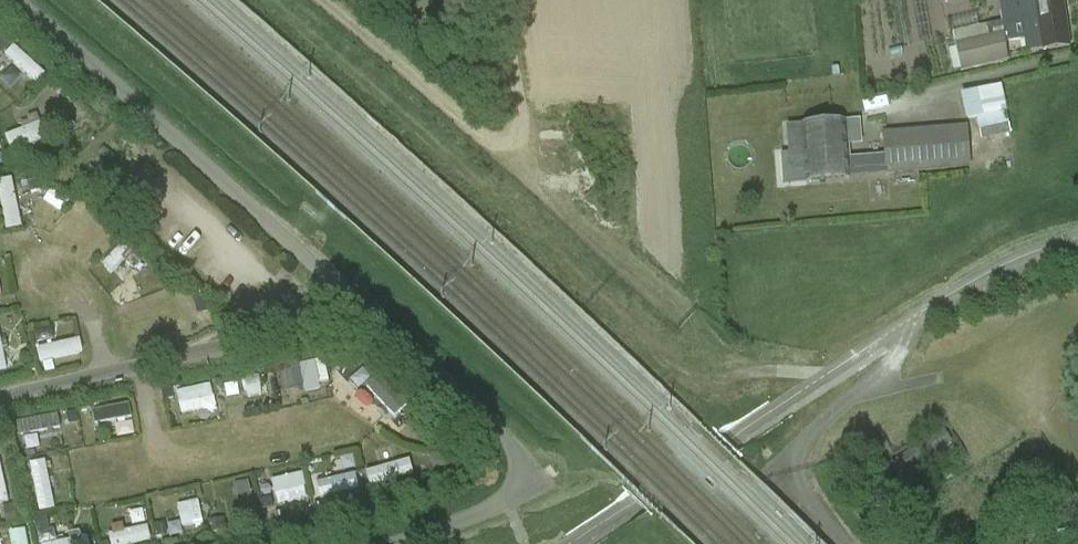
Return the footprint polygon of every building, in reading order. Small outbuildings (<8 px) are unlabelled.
[(1070,47),(1063,0),(1000,0),(1003,23),(979,27),(977,15),(951,21),(954,33),(953,33),(962,73),(1009,62),(1006,43),(1024,41),(1026,53),(1070,47)] [(37,85),(47,73),(14,44),(2,58),(7,63),(0,71),(0,75),(12,85),(23,73),(37,85)] [(1001,84),(961,94),(968,120),(977,118),(983,140),(1014,132),(1001,84)] [(51,119),(6,133),(11,149),(56,135),(51,119)] [(806,182),(850,178),(847,142),(857,141),(856,123),(787,128),(790,159),(804,158),(806,182)] [(966,127),(884,134),(887,173),(969,166),(966,127)] [(5,230),(21,228),(16,178),(0,179),(0,185),(5,230)] [(106,263),(120,277),(132,265),(119,251),(106,263)] [(51,329),(37,329),(38,345),(52,345),(51,329)] [(41,369),(82,366),(80,342),(39,345),(41,369)] [(342,374),(394,420),(409,403),(357,357),(342,374)] [(304,363),(305,387),(330,386),(329,361),(304,363)] [(199,416),(219,411),(211,383),(177,392),(183,415),(197,411),(199,416)] [(133,417),(131,403),(93,409),(95,422),(133,417)] [(24,434),(61,427),(59,413),(22,420),(24,434)] [(117,419),(118,436),(135,435),(134,418),(117,419)] [(902,472),(950,441),(943,431),(895,462),(887,467),(893,477),(902,472)] [(25,435),(28,449),(41,446),(38,432),(25,435)] [(391,446),(377,449),(381,464),(394,460),(391,446)] [(366,470),(371,487),(415,475),(410,458),(366,470)] [(0,459),(0,503),(10,501),(1,459),(0,459)] [(47,459),(30,462),(40,511),(56,508),(47,459)] [(321,499),(360,489),(356,472),(317,482),(321,499)] [(273,478),(278,504),(308,499),(304,473),(273,478)] [(258,480),(260,497),(273,496),(271,479),(258,480)] [(249,480),(235,484),(242,515),(257,512),(249,480)] [(178,504),(183,527),(204,523),(199,499),(178,504)] [(181,520),(153,525),(155,538),(183,533),(181,520)] [(110,536),(113,543),(132,543),(152,537),(148,523),(110,536)] [(38,530),(41,543),(88,543),(85,529),(65,533),(63,525),(38,530)] [(27,529),(10,532),(12,543),(30,543),(27,529)]
